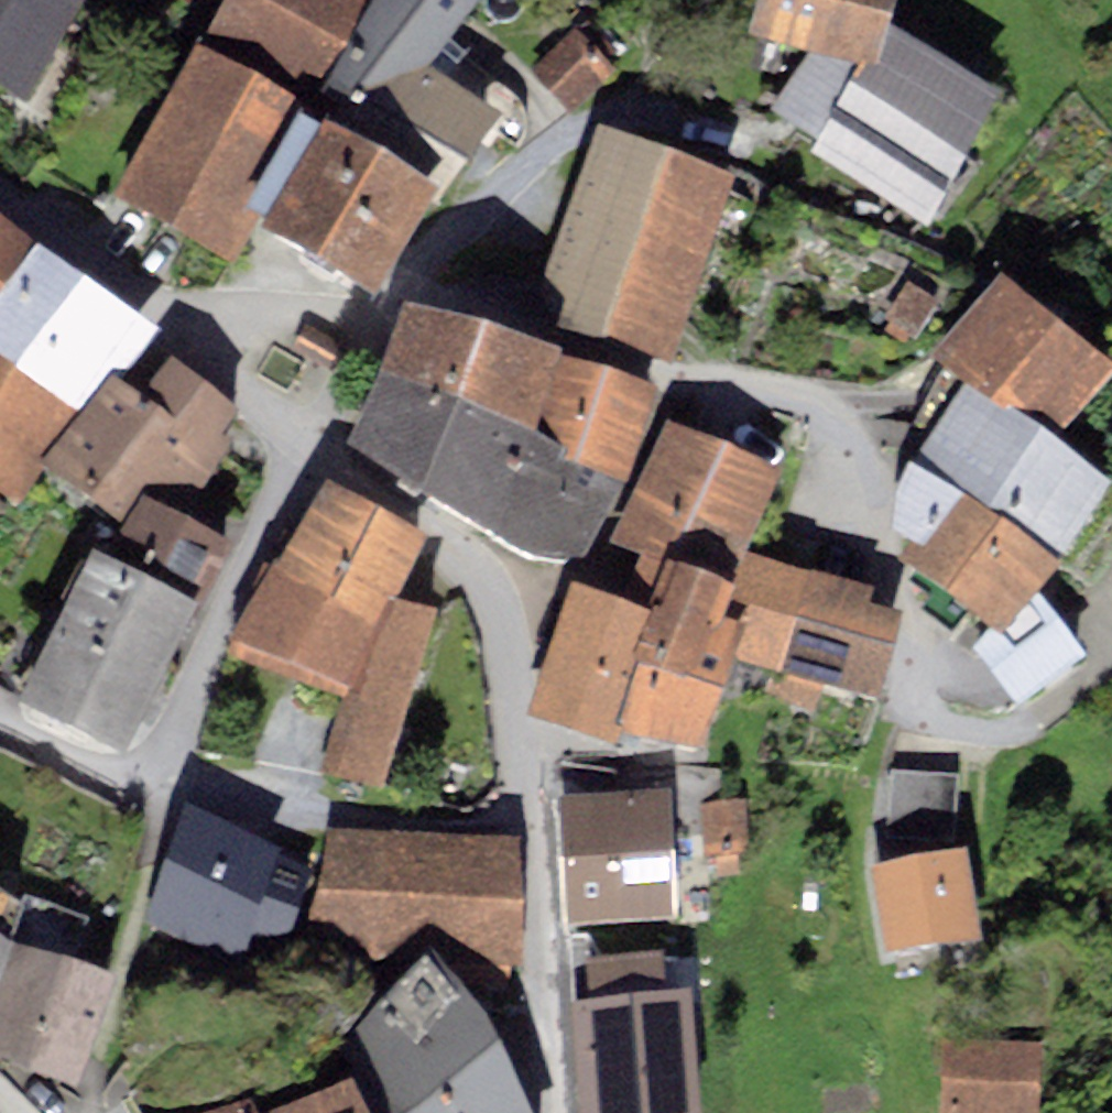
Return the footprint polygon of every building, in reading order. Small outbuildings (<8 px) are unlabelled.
[(88,14),(64,0),(0,0),(0,101),(25,116),(88,14)] [(208,51),(324,110),(386,0),(236,0),(208,51)] [(438,220),(503,134),(445,96),(430,85),(454,54),(479,20),(453,0),(386,0),(324,110),(342,121),(326,149),(438,220)] [(748,48),(806,67),(861,85),(877,90),(891,45),(906,0),(764,0),(748,48)] [(577,35),(531,77),(570,120),(617,77),(606,65),(617,55),(600,36),(587,47),(577,35)] [(1003,113),(891,45),(877,90),(861,85),(818,154),(812,164),(931,238),(1003,113)] [(430,85),(445,96),(469,66),(454,54),(430,85)] [(196,62),(114,210),(227,272),(249,232),(300,140),(309,124),(196,62)] [(818,154),(861,85),(806,67),(770,119),(818,154)] [(268,244),(323,154),(300,140),(249,232),(268,244)] [(672,375),(738,191),(597,140),(531,325),(672,375)] [(264,250),(377,316),(438,220),(326,149),(323,154),(268,244),(264,250)] [(0,232),(0,309),(36,260),(0,232)] [(144,335),(36,260),(0,309),(0,373),(79,424),(144,335)] [(939,308),(908,287),(878,331),(906,350),(911,342),(915,344),(939,308)] [(1002,290),(928,369),(963,396),(1052,457),(1111,394),(1111,380),(1002,290)] [(309,328),(298,347),(329,365),(339,346),(309,328)] [(555,375),(407,329),(379,397),(532,454),(555,375)] [(115,392),(48,478),(125,538),(140,509),(183,531),(234,457),(225,451),(244,425),(173,372),(142,412),(115,392)] [(18,514),(79,424),(0,373),(0,502),(18,514)] [(659,407),(560,376),(537,456),(566,468),(561,482),(623,501),(627,503),(659,407)] [(1111,504),(1111,499),(1052,457),(963,396),(907,476),(1059,581),(1111,504)] [(500,557),(537,456),(532,454),(379,397),(343,473),(500,557)] [(780,484),(668,432),(614,554),(641,565),(730,604),(780,484)] [(566,468),(537,456),(500,557),(529,571),(585,572),(623,501),(561,482),(566,468)] [(1059,581),(907,476),(895,505),(892,545),(913,562),(899,576),(934,608),(923,623),(954,646),(965,627),(987,643),(1003,654),(1043,610),(1065,584),(1059,581)] [(427,554),(331,499),(279,580),(273,577),(229,651),(232,652),(352,697),(390,616),(397,618),(427,554)] [(105,578),(94,573),(22,714),(135,771),(242,561),(183,531),(140,509),(125,538),(105,578)] [(813,582),(752,560),(734,606),(723,636),(666,618),(662,631),(653,627),(651,634),(635,685),(724,715),(740,671),(780,685),(813,582)] [(730,604),(641,565),(618,621),(651,634),(653,627),(662,631),(666,618),(723,636),(734,606),(730,604)] [(875,605),(813,582),(780,685),(823,699),(881,717),(901,631),(871,619),(875,605)] [(618,621),(574,603),(528,726),(616,757),(619,747),(635,685),(651,634),(618,621)] [(1086,671),(1043,610),(1003,654),(987,643),(972,657),(1016,721),(1086,671)] [(397,618),(390,616),(352,697),(347,709),(319,779),(383,803),(436,632),(397,618)] [(347,709),(352,697),(232,652),(227,663),(347,709)] [(724,715),(635,685),(619,747),(704,767),(724,715)] [(823,699),(780,685),(775,700),(816,720),(823,699)] [(924,770),(891,768),(887,836),(919,838),(924,770)] [(956,772),(924,770),(919,838),(951,840),(956,772)] [(670,801),(561,805),(565,937),(675,933),(670,801)] [(748,805),(699,808),(702,863),(715,862),(716,879),(740,878),(739,860),(750,859),(748,805)] [(314,881),(188,818),(147,926),(244,966),(256,937),(293,942),(314,881)] [(518,851),(328,837),(307,946),(374,960),(524,974),(518,851)] [(982,938),(967,847),(870,863),(885,954),(982,938)] [(31,901),(23,922),(10,959),(0,986),(0,1067),(81,1096),(115,993),(69,976),(90,924),(31,901)] [(10,959),(23,922),(0,905),(0,984),(10,959)] [(682,1003),(656,1004),(654,957),(565,961),(573,1112),(688,1112),(682,1003)] [(372,1112),(522,1112),(501,1067),(467,1015),(429,970),(341,1051),(372,1112)] [(941,1112),(1039,1112),(1042,1042),(943,1038),(941,1112)] [(353,1099),(311,1112),(359,1112),(353,1099)] [(227,1112),(254,1112),(251,1104),(227,1112)]
